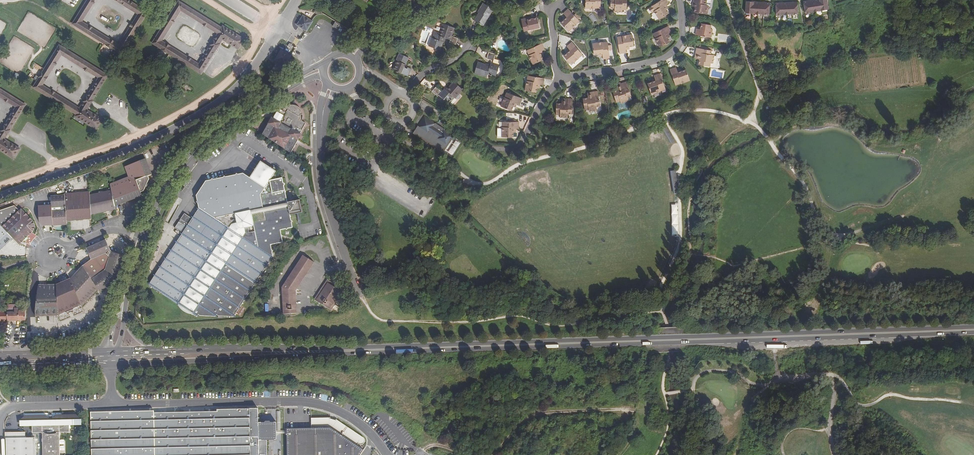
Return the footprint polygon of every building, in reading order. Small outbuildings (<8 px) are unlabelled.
[(72,24),(103,43),(113,50),(121,54),(147,12),(127,0),(115,0),(138,14),(119,45),(81,22),(95,0),(87,0),(72,24)] [(601,6),(601,0),(586,0),(586,9),(596,9),(596,8),(596,6),(601,6)] [(611,10),(615,10),(615,13),(622,13),(622,10),(626,10),(626,0),(611,0),(611,10)] [(666,6),(669,5),(666,0),(663,0),(653,6),(656,11),(654,12),(659,21),(668,15),(666,11),(664,7),(666,6)] [(710,1),(704,0),(694,0),(693,4),(698,5),(697,10),(696,14),(707,17),(708,12),(711,13),(713,6),(709,5),(710,1)] [(827,0),(822,0),(818,1),(812,1),(807,2),(804,2),(806,14),(829,11),(827,0)] [(222,27),(218,24),(213,22),(178,1),(153,43),(202,72),(223,38),(232,43),(238,47),(244,38),(223,25),(222,27)] [(750,2),(747,2),(746,14),(770,15),(771,4),(767,3),(761,3),(755,3),(750,2)] [(479,14),(475,20),(483,26),(493,9),(483,3),(478,11),(480,12),(479,14)] [(777,4),(777,16),(799,15),(798,3),(795,3),(791,3),(786,3),(780,4),(777,4)] [(573,22),(577,19),(568,8),(562,13),(564,15),(566,17),(563,19),(560,22),(567,31),(574,25),(574,24),(573,22)] [(297,25),(306,31),(312,21),(311,21),(303,16),(297,25)] [(526,20),(525,18),(519,20),(524,32),(539,26),(535,16),(526,20)] [(432,38),(429,46),(440,50),(445,38),(450,40),(449,42),(456,45),(458,38),(452,36),(455,28),(443,24),(439,35),(434,34),(433,38),(432,38)] [(701,31),(699,30),(697,30),(695,37),(710,39),(712,31),(710,30),(711,26),(701,25),(701,28),(700,29),(702,29),(701,31)] [(665,34),(666,33),(669,32),(665,26),(653,34),(656,39),(654,40),(659,48),(669,41),(666,38),(665,34)] [(625,48),(629,47),(633,47),(631,35),(622,37),(622,40),(617,41),(619,54),(626,53),(626,51),(625,48)] [(578,57),(582,54),(573,43),(568,47),(570,49),(571,51),(569,53),(565,56),(572,65),(580,59),(579,59),(578,57)] [(539,52),(541,51),(544,50),(541,44),(528,49),(530,54),(528,55),(527,55),(530,64),(542,60),(540,55),(539,52)] [(602,46),(602,44),(601,44),(593,45),(594,56),(598,56),(602,55),(602,58),(602,60),(609,60),(607,46),(602,46)] [(86,110),(89,105),(92,100),(107,76),(59,46),(44,70),(39,78),(37,81),(33,88),(76,114),(75,116),(96,130),(102,120),(101,119),(96,116),(86,110)] [(700,57),(699,61),(698,66),(710,68),(711,64),(713,65),(715,57),(711,56),(712,52),(697,50),(696,56),(700,57)] [(275,60),(284,66),(290,57),(290,56),(281,51),(275,60)] [(496,77),(499,65),(493,63),(496,54),(489,52),(487,59),(491,60),(489,67),(485,66),(486,65),(478,62),(474,74),(487,77),(488,74),(496,77)] [(409,58),(399,53),(396,61),(397,62),(394,70),(408,76),(411,69),(408,67),(408,69),(404,67),(409,58)] [(679,82),(680,83),(680,84),(689,81),(686,70),(681,72),(678,73),(677,70),(676,67),(669,70),(674,83),(679,82)] [(658,90),(663,89),(659,75),(653,76),(653,80),(654,82),(651,83),(646,84),(649,95),(659,92),(658,90)] [(538,85),(541,86),(543,86),(544,79),(530,77),(529,82),(527,82),(525,91),(537,93),(538,89),(538,85)] [(428,87),(430,84),(423,79),(421,82),(428,87)] [(451,101),(452,100),(455,97),(455,98),(463,90),(454,82),(448,88),(448,89),(447,90),(445,88),(442,91),(436,86),(432,91),(438,96),(439,95),(449,104),(451,101)] [(619,103),(627,101),(626,97),(630,96),(626,82),(620,84),(621,89),(617,90),(612,91),(615,102),(619,101),(619,103)] [(14,159),(20,150),(19,149),(14,146),(7,142),(4,140),(10,131),(25,106),(0,91),(0,151),(14,159)] [(591,97),(587,98),(581,99),(583,109),(587,109),(587,112),(595,110),(595,107),(599,106),(596,91),(590,92),(591,97)] [(515,104),(517,105),(520,106),(522,100),(510,94),(507,99),(505,98),(501,106),(512,111),(514,107),(515,104)] [(565,104),(560,103),(556,103),(555,115),(559,115),(559,118),(567,118),(567,115),(571,115),(572,99),(565,99),(565,104)] [(300,138),(302,135),(308,126),(303,123),(305,119),(305,117),(304,114),(302,113),(300,111),(298,110),(296,109),(293,110),(289,110),(287,112),(285,113),(283,116),(279,113),(274,120),(272,123),(271,122),(262,135),(291,154),(301,139),(300,138)] [(439,130),(435,127),(433,126),(435,123),(424,116),(417,127),(428,134),(431,131),(432,132),(436,134),(438,136),(436,139),(447,146),(454,135),(443,128),(441,131),(439,130)] [(443,123),(439,121),(435,127),(439,130),(443,123)] [(512,129),(515,129),(517,130),(518,123),(503,122),(503,128),(501,127),(500,127),(500,137),(511,137),(512,133),(512,129)] [(670,144),(675,141),(666,124),(662,126),(670,144)] [(426,150),(436,134),(432,132),(428,139),(424,145),(422,147),(426,150)] [(449,149),(453,152),(460,143),(456,140),(449,149)] [(169,241),(167,247),(172,251),(156,276),(149,287),(197,318),(198,316),(202,318),(205,318),(206,316),(208,318),(210,317),(211,316),(213,317),(216,317),(217,315),(220,317),(223,317),(224,316),(226,317),(229,316),(230,316),(231,316),(234,316),(273,257),(271,245),(283,242),(280,230),(293,227),(290,215),(302,213),(300,200),(291,202),(287,199),(282,178),(277,179),(275,173),(276,171),(261,161),(250,178),(243,173),(206,181),(196,196),(199,209),(193,219),(184,213),(180,219),(181,220),(180,222),(178,222),(175,228),(177,230),(175,232),(174,231),(170,239),(171,239),(169,241)] [(112,190),(115,206),(125,204),(143,199),(143,196),(145,194),(150,185),(150,182),(153,181),(149,165),(128,171),(131,181),(111,186),(112,190)] [(115,206),(112,190),(90,195),(91,215),(102,213),(116,209),(115,206)] [(91,215),(90,195),(90,192),(66,194),(66,195),(67,220),(80,220),(91,219),(91,215)] [(67,220),(66,195),(52,196),(52,205),(39,206),(40,221),(42,220),(43,225),(54,225),(58,225),(67,224),(67,220)] [(3,228),(22,209),(21,208),(2,227),(3,228)] [(3,228),(12,238),(19,245),(20,245),(28,237),(33,233),(35,227),(33,220),(22,209),(3,228)] [(2,227),(0,224),(0,250),(12,238),(3,228),(2,227)] [(109,252),(104,240),(84,249),(85,253),(89,260),(109,252)] [(85,264),(81,267),(81,268),(97,291),(99,294),(114,283),(117,280),(121,264),(123,257),(109,252),(89,261),(85,264)] [(286,285),(304,257),(303,256),(284,284),(286,285)] [(293,291),(312,262),(304,257),(286,285),(284,284),(282,288),(282,292),(284,292),(284,314),(293,313),(293,291)] [(293,291),(295,292),(313,263),(312,262),(293,291)] [(70,279),(80,305),(81,306),(97,291),(81,268),(74,274),(70,279)] [(80,305),(70,279),(63,283),(57,286),(58,315),(81,306),(80,305)] [(325,281),(343,293),(344,291),(327,279),(325,281)] [(343,293),(325,281),(313,298),(330,310),(343,293)] [(58,315),(57,286),(46,286),(38,285),(36,310),(36,316),(58,315)] [(7,308),(7,321),(26,321),(26,311),(19,311),(19,308),(17,308),(17,307),(15,307),(15,305),(7,305),(7,307),(7,308)] [(266,440),(277,440),(276,422),(271,423),(270,421),(265,421),(264,423),(261,423),(258,423),(258,408),(240,409),(217,409),(217,411),(154,412),(154,411),(90,412),(90,422),(91,422),(91,454),(267,454),(266,440)] [(28,415),(25,418),(25,427),(33,426),(33,433),(43,433),(44,454),(61,454),(61,433),(70,433),(70,426),(78,426),(79,424),(79,416),(77,414),(58,415),(57,416),(56,417),(56,421),(55,421),(55,419),(52,419),(52,421),(51,421),(51,418),(50,416),(49,415),(28,415)] [(363,450),(357,445),(358,444),(359,444),(360,445),(361,445),(363,444),(364,444),(364,443),(365,442),(365,441),(365,439),(358,430),(336,419),(336,420),(330,418),(330,417),(311,418),(311,428),(287,429),(287,454),(360,454),(363,450)] [(8,438),(7,438),(7,439),(8,439),(8,454),(37,454),(36,438),(26,438),(26,432),(25,432),(25,433),(8,433),(8,438)]
